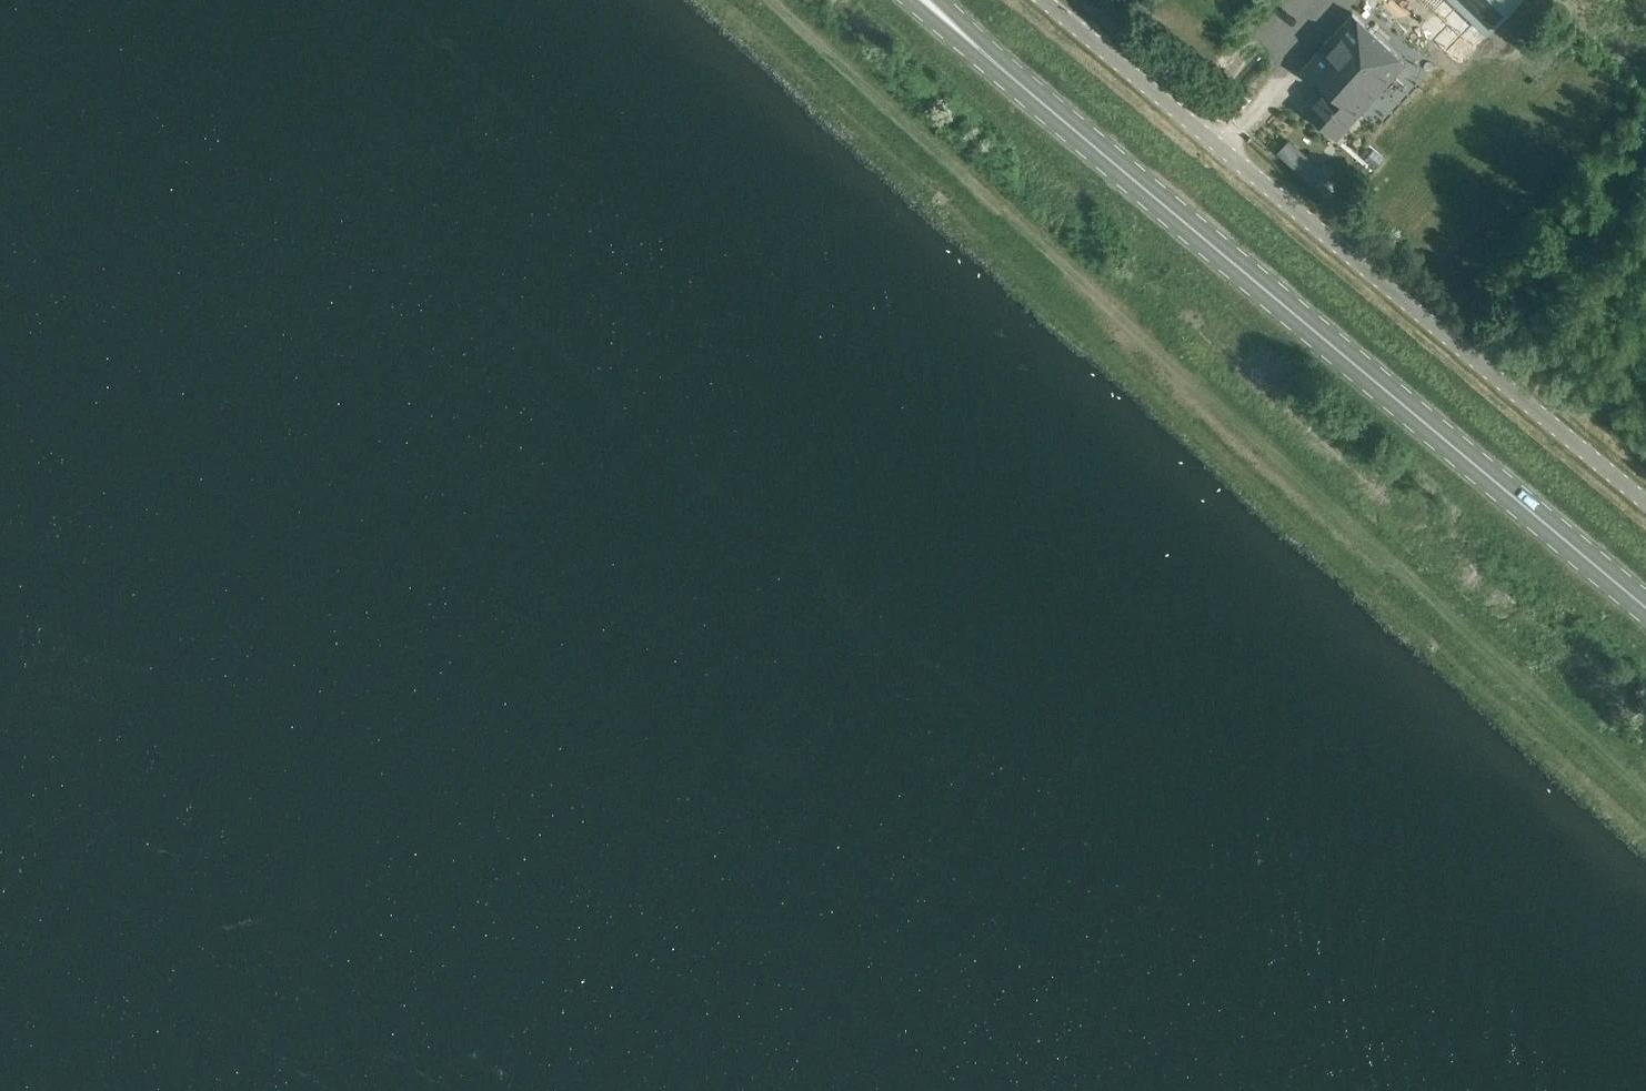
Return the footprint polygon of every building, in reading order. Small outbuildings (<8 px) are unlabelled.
[(1488,35),(1522,0),(1451,0),(1488,35)] [(1306,108),(1338,138),(1406,64),(1354,16),(1307,67),(1327,86),(1306,108)] [(1278,150),(1315,182),(1328,167),(1291,136),(1278,150)]
